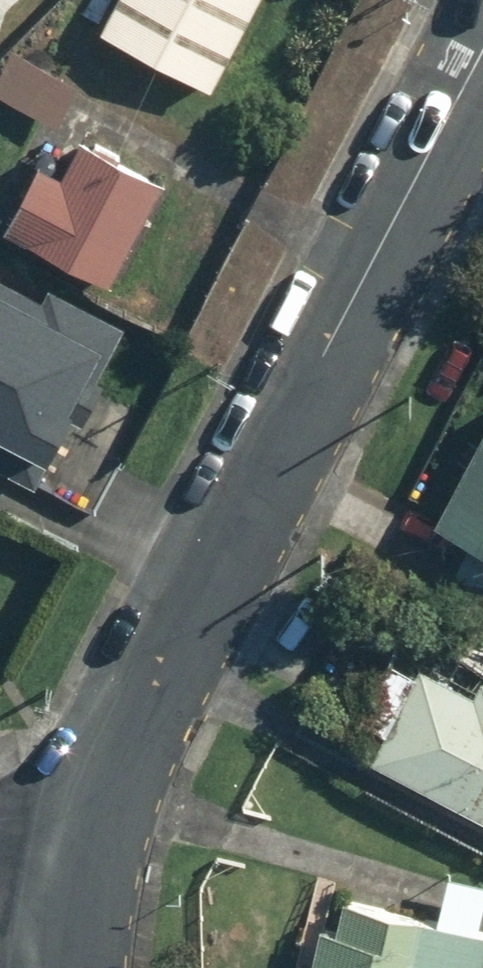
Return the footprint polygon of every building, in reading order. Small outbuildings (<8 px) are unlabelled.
[(83,20),(213,88),(258,0),(93,0),(83,20)] [(37,166),(6,228),(114,283),(168,177),(83,134),(61,178),(37,166)] [(38,479),(123,316),(56,281),(49,294),(0,269),(0,459),(38,479)] [(432,515),(468,535),(442,581),(482,605),(482,426),(432,515)] [(475,698),(397,652),(358,718),(388,735),(372,761),(482,826),(482,684),(475,698)] [(319,924),(309,967),(482,967),(482,882),(446,874),(437,919),(346,899),(340,929),(319,924)]
